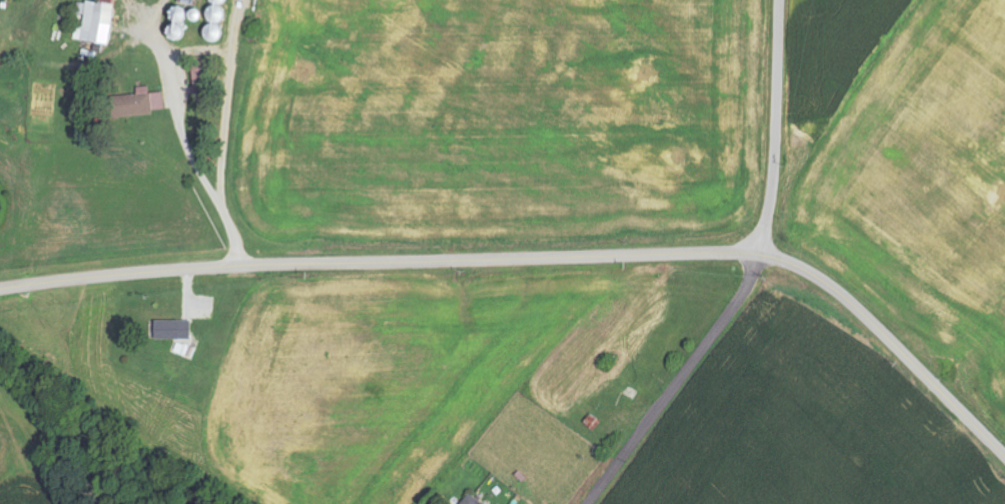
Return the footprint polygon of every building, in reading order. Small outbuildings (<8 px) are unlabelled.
[(118,0),(105,0),(104,4),(90,2),(86,27),(77,26),(75,40),(112,45),(118,0)] [(217,43),(227,37),(220,24),(228,19),(228,15),(223,7),(231,1),(231,0),(213,0),(217,7),(211,8),(212,21),(215,26),(206,27),(208,37),(211,43),(217,43)] [(208,99),(205,72),(196,73),(198,100),(208,99)] [(166,93),(152,94),(151,87),(140,87),(140,95),(126,97),(127,116),(168,113),(166,93)] [(194,322),(159,322),(159,340),(194,340),(194,322)] [(473,495),(466,503),(486,503),(473,495)]
